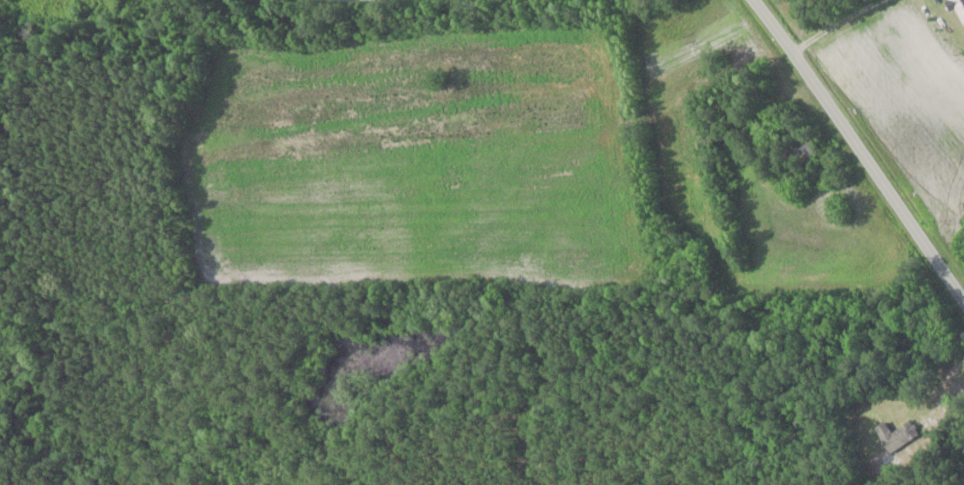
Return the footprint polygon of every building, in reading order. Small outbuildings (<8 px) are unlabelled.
[(963,24),(963,0),(952,0),(963,24)] [(782,145),(792,167),(822,154),(812,132),(782,145)] [(921,433),(912,419),(894,432),(886,421),(875,428),(893,453),(921,433)]
